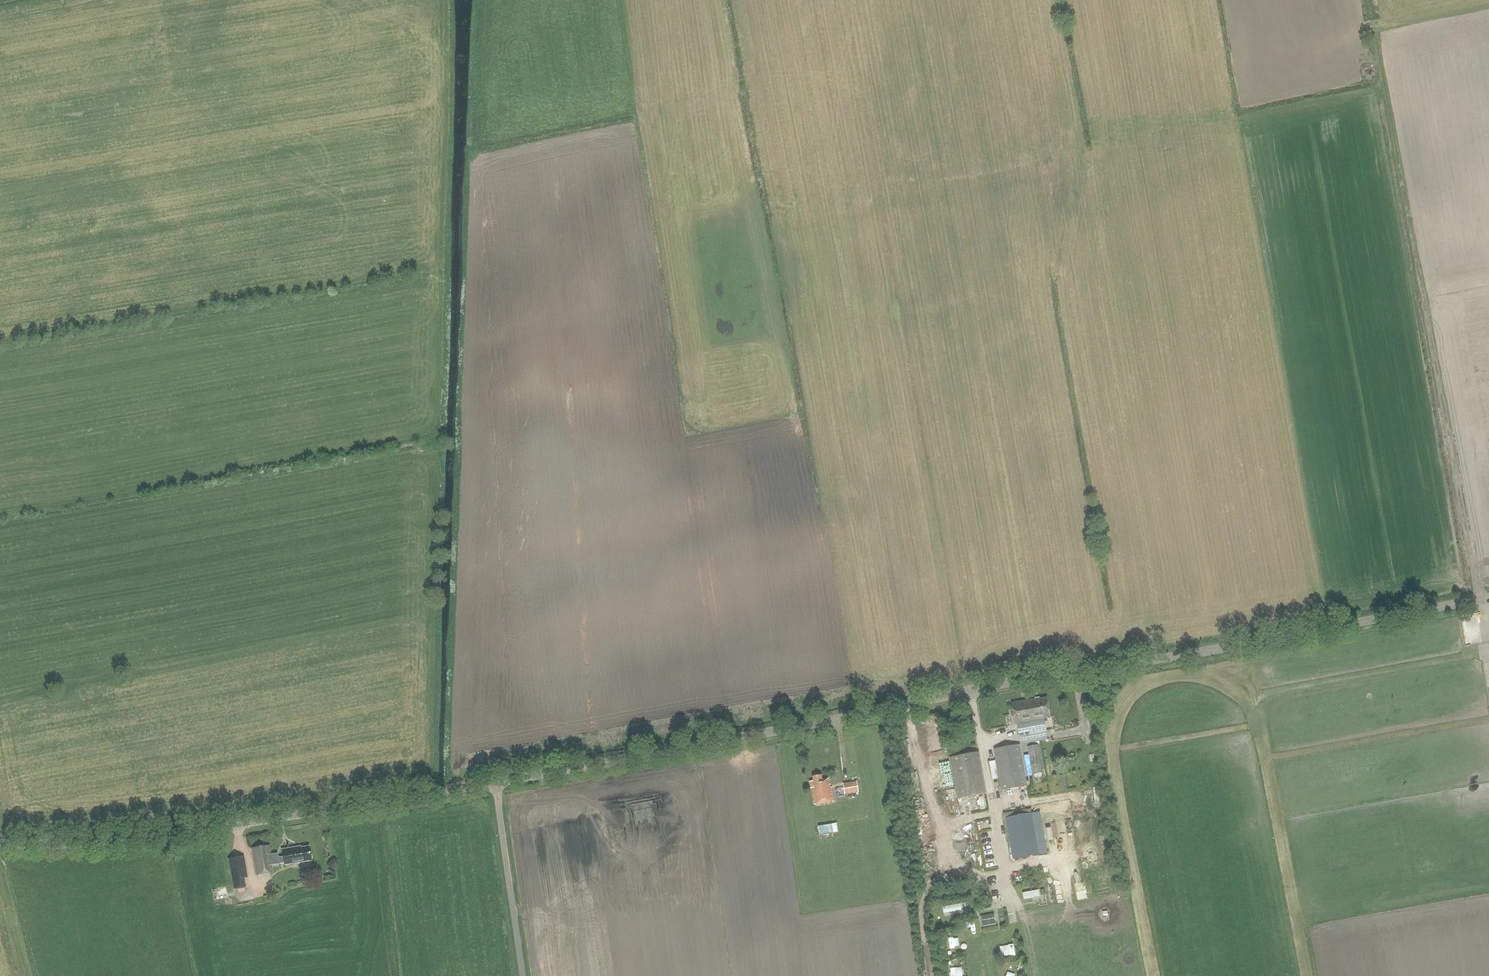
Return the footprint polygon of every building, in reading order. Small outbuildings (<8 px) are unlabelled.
[(1019,737),(1039,733),(1046,732),(1044,719),(1051,717),(1047,697),(1012,704),(1015,725),(1017,724),(1019,737)] [(1002,791),(1027,786),(1020,744),(994,749),(1002,791)] [(1028,776),(1043,773),(1038,745),(1027,747),(1029,758),(1025,759),(1028,776)] [(957,799),(986,794),(979,752),(949,758),(957,799)] [(814,805),(834,802),(833,794),(831,794),(829,779),(823,780),(822,776),(813,777),(813,781),(810,782),(811,788),(812,788),(814,805)] [(858,792),(857,782),(843,784),(845,794),(858,792)] [(1005,811),(1006,818),(1033,815),(1033,808),(1005,811)] [(833,832),(832,824),(818,827),(819,834),(833,832)] [(273,872),(271,861),(277,860),(278,861),(284,860),(284,865),(311,860),(308,846),(296,848),(296,847),(282,849),(283,857),(278,857),(277,853),(271,854),(270,845),(252,848),(256,875),(273,872)] [(248,877),(244,857),(228,859),(233,890),(246,888),(244,878),(248,877)] [(1041,889),(1024,891),(1025,898),(1042,895),(1041,889)]
